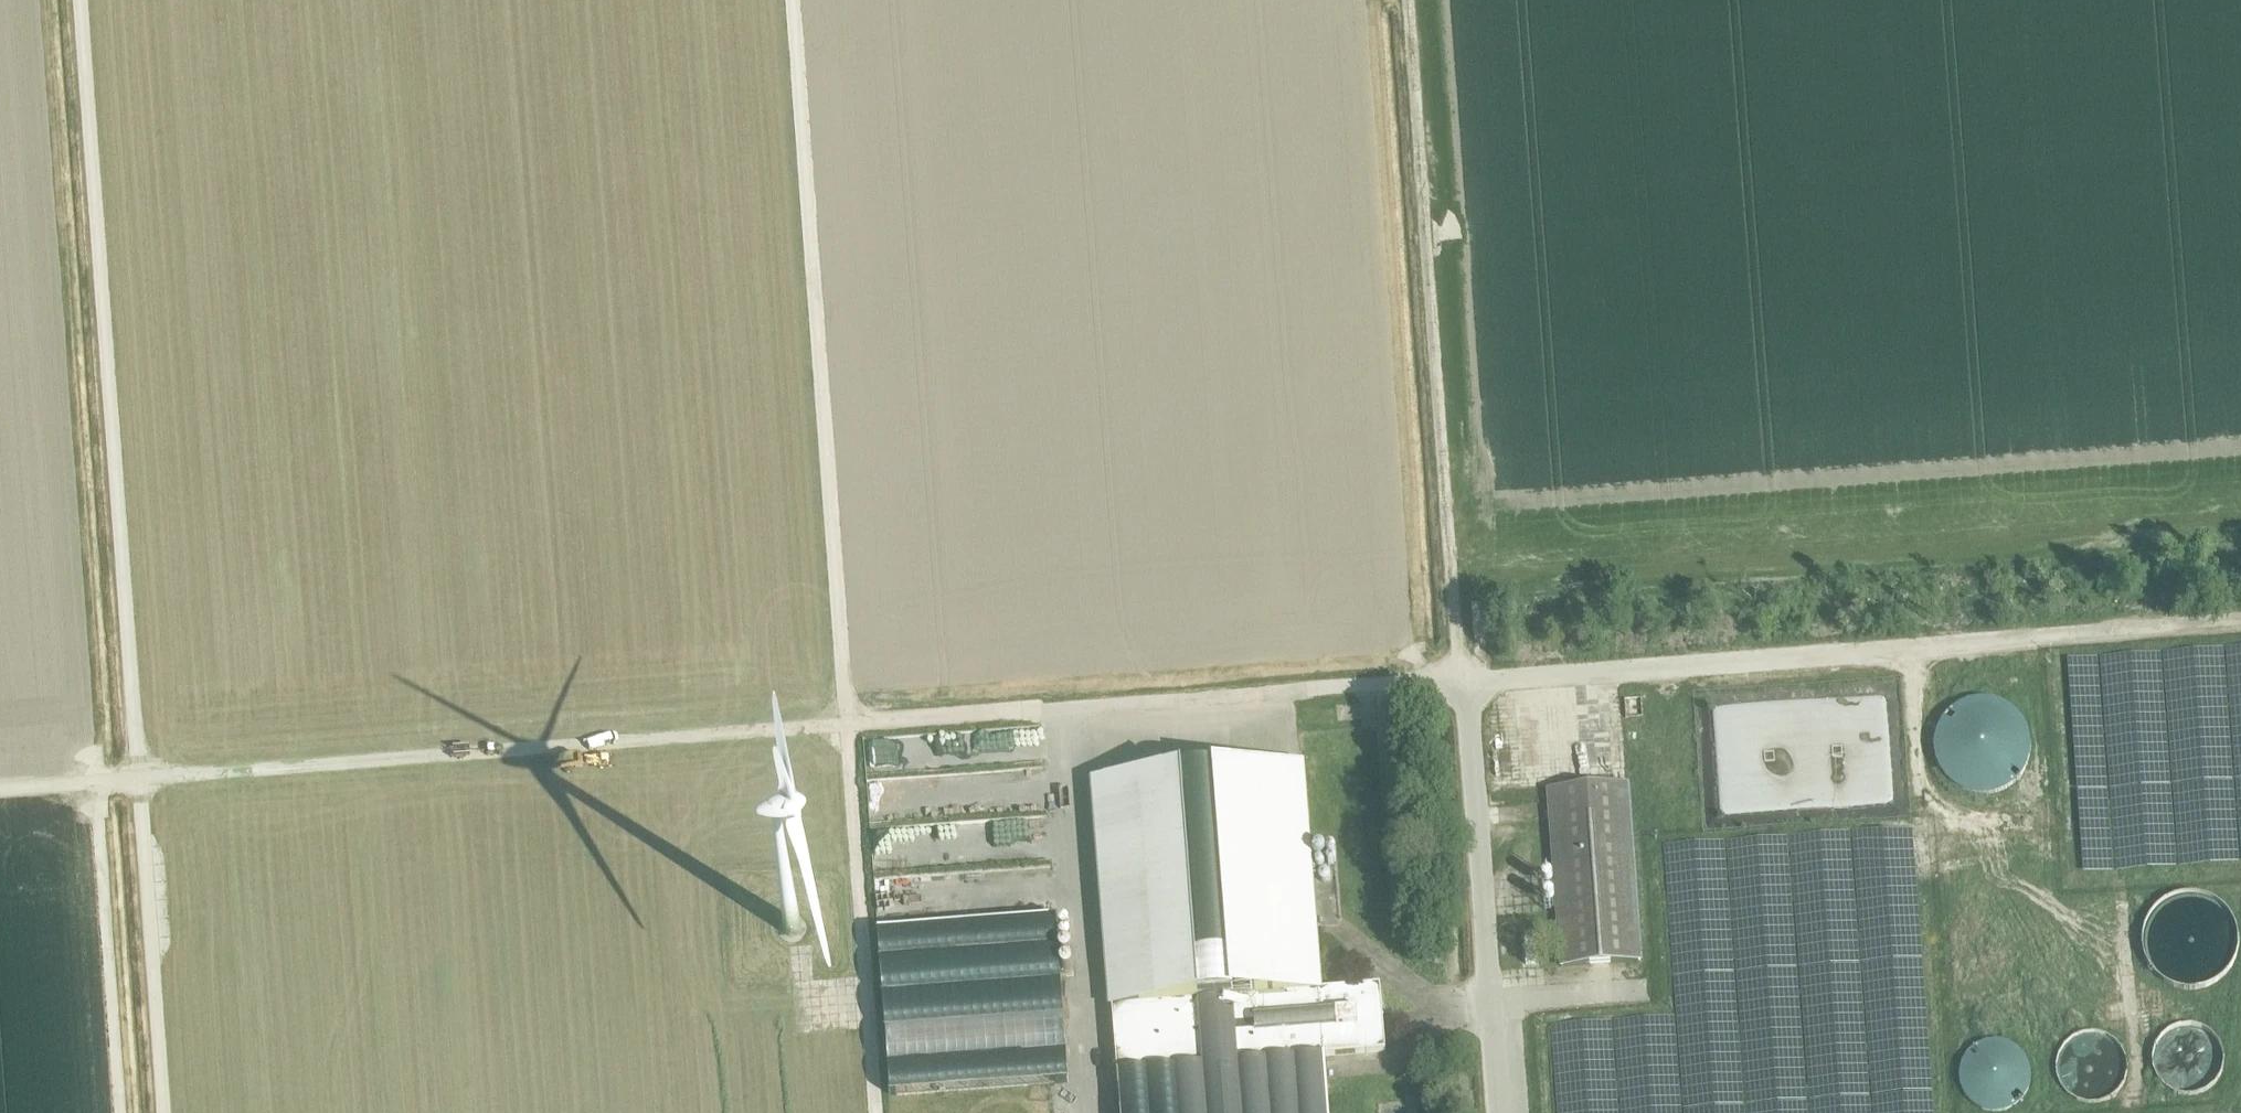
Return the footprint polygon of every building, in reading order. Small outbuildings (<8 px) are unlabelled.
[(1983,693),(1974,694),(1967,696),(1961,698),(1956,701),(1951,704),(1946,710),(1941,716),(1938,722),(1935,729),(1933,736),(1933,743),(1933,750),(1935,757),(1937,763),(1940,769),(1945,775),(1950,781),(1956,785),(1962,789),(1969,791),(1976,793),(1984,793),(1992,792),(1999,791),(2006,788),(2012,784),(2018,779),(2024,772),(2027,766),(2030,760),(2032,754),(2033,748),(2033,742),(2032,734),(2031,728),(2028,722),(2025,716),(2020,710),(2016,705),(2010,701),(2003,697),(1996,695),(1991,694),(1983,693)] [(1120,1112),(1327,1112),(1323,1056),(1384,1051),(1379,986),(1317,991),(1300,764),(1094,780),(1120,1112)] [(1643,960),(1629,784),(1549,790),(1562,966),(1643,960)] [(2190,897),(2181,897),(2176,899),(2170,901),(2165,904),(2161,907),(2156,912),(2151,917),(2148,923),(2146,929),(2144,936),(2144,943),(2144,949),(2145,956),(2148,961),(2150,967),(2154,972),(2159,978),(2165,982),(2171,985),(2177,987),(2183,989),(2191,989),(2198,988),(2204,987),(2211,984),(2217,980),(2222,976),(2228,970),(2231,964),(2233,959),(2235,953),(2236,947),(2236,941),(2235,935),(2234,928),(2232,923),(2228,917),(2224,912),(2220,908),(2215,904),(2208,900),(2202,898),(2197,897),(2190,897)] [(801,929),(801,928),(801,927),(801,926),(801,925),(801,924),(800,924),(800,923),(799,922),(798,921),(798,920),(797,920),(796,919),(795,919),(794,918),(793,918),(792,918),(791,918),(790,918),(789,918),(788,919),(787,919),(786,920),(785,920),(785,921),(784,922),(783,923),(783,924),(782,925),(782,926),(782,927),(782,928),(782,929),(782,930),(783,931),(783,932),(783,933),(784,933),(784,934),(785,935),(786,936),(787,936),(788,936),(788,937),(789,937),(790,937),(791,937),(792,937),(793,937),(794,937),(795,937),(796,936),(797,936),(798,935),(799,934),(799,933),(800,933),(800,932),(801,931),(801,930),(801,929)] [(1069,1081),(1056,919),(877,933),(890,1095),(1069,1081)] [(2187,1023),(2180,1024),(2176,1025),(2172,1027),(2168,1029),(2165,1031),(2161,1035),(2157,1039),(2155,1044),(2153,1049),(2151,1054),(2151,1059),(2151,1064),(2152,1069),(2154,1073),(2156,1078),(2160,1082),(2163,1086),(2168,1089),(2172,1092),(2177,1093),(2182,1095),(2188,1095),(2193,1094),(2198,1093),(2203,1091),(2208,1088),(2212,1085),(2216,1080),(2219,1076),(2221,1071),(2222,1067),(2223,1063),(2223,1058),(2222,1052),(2221,1048),(2220,1044),(2217,1039),(2214,1035),(2211,1032),(2207,1029),(2201,1026),(2197,1024),(2193,1024),(2187,1023)] [(2090,1032),(2083,1032),(2079,1033),(2075,1035),(2071,1037),(2068,1039),(2064,1043),(2060,1048),(2058,1052),(2056,1057),(2055,1062),(2054,1067),(2055,1072),(2056,1077),(2057,1081),(2060,1086),(2063,1090),(2066,1094),(2071,1097),(2075,1100),(2080,1102),(2085,1103),(2091,1103),(2096,1102),(2101,1101),(2106,1099),(2111,1096),(2115,1093),(2119,1088),(2122,1084),(2124,1079),(2125,1075),(2126,1071),(2126,1066),(2125,1061),(2124,1056),(2122,1052),(2120,1048),(2117,1043),(2114,1040),(2110,1037),(2104,1035),(2100,1033),(2096,1032),(2090,1032)] [(2030,1075),(2030,1074),(2030,1073),(2030,1072),(2030,1071),(2029,1070),(2029,1069),(2029,1068),(2029,1067),(2028,1065),(2028,1064),(2028,1063),(2027,1062),(2027,1061),(2026,1060),(2026,1059),(2025,1058),(2025,1057),(2024,1056),(2023,1055),(2023,1054),(2022,1053),(2021,1052),(2020,1051),(2019,1051),(2018,1050),(2017,1049),(2016,1048),(2015,1047),(2014,1047),(2013,1046),(2012,1045),(2011,1045),(2010,1044),(2009,1043),(2007,1043),(2006,1043),(2005,1042),(2004,1042),(2003,1041),(2001,1041),(2000,1041),(1999,1041),(1998,1041),(1996,1040),(1995,1040),(1994,1040),(1993,1040),(1992,1041),(1990,1041),(1989,1041),(1988,1041),(1987,1041),(1986,1041),(1985,1042),(1984,1042),(1982,1042),(1981,1043),(1980,1043),(1980,1044),(1979,1044),(1978,1045),(1977,1045),(1976,1045),(1975,1046),(1974,1047),(1973,1047),(1973,1048),(1972,1048),(1971,1049),(1970,1050),(1969,1050),(1969,1051),(1968,1052),(1967,1053),(1967,1054),(1966,1054),(1965,1055),(1965,1056),(1964,1057),(1963,1058),(1963,1059),(1962,1060),(1962,1061),(1961,1063),(1961,1064),(1960,1065),(1960,1066),(1960,1067),(1959,1069),(1959,1070),(1959,1071),(1959,1072),(1959,1074),(1959,1075),(1959,1076),(1959,1077),(1959,1079),(1959,1080),(1959,1081),(1959,1083),(1959,1084),(1960,1085),(1960,1086),(1960,1088),(1961,1089),(1961,1090),(1962,1091),(1962,1092),(1963,1093),(1963,1094),(1964,1095),(1965,1096),(1965,1097),(1966,1098),(1967,1099),(1968,1100),(1968,1101),(1969,1102),(1970,1102),(1971,1103),(1972,1104),(1973,1105),(1974,1106),(1975,1106),(1976,1107),(1977,1107),(1978,1108),(1979,1108),(1980,1109),(1981,1109),(1982,1110),(1983,1110),(1984,1110),(1985,1111),(1986,1111),(1987,1111),(1989,1111),(1990,1112),(1991,1112),(1992,1112),(1993,1112),(1994,1112),(1995,1112),(1997,1112),(1998,1112),(1999,1112),(2000,1111),(2002,1111),(2003,1111),(2004,1111),(2005,1110),(2006,1110),(2008,1109),(2009,1109),(2010,1108),(2011,1108),(2012,1107),(2013,1106),(2014,1106),(2015,1105),(2016,1104),(2017,1103),(2018,1103),(2019,1102),(2020,1101),(2021,1100),(2022,1099),(2023,1098),(2023,1097),(2024,1096),(2025,1095),(2025,1094),(2026,1093),(2027,1092),(2027,1090),(2027,1089),(2028,1088),(2028,1087),(2029,1086),(2029,1085),(2029,1084),(2029,1083),(2030,1082),(2030,1081),(2030,1080),(2030,1079),(2030,1078),(2030,1077),(2030,1076),(2030,1075)]
